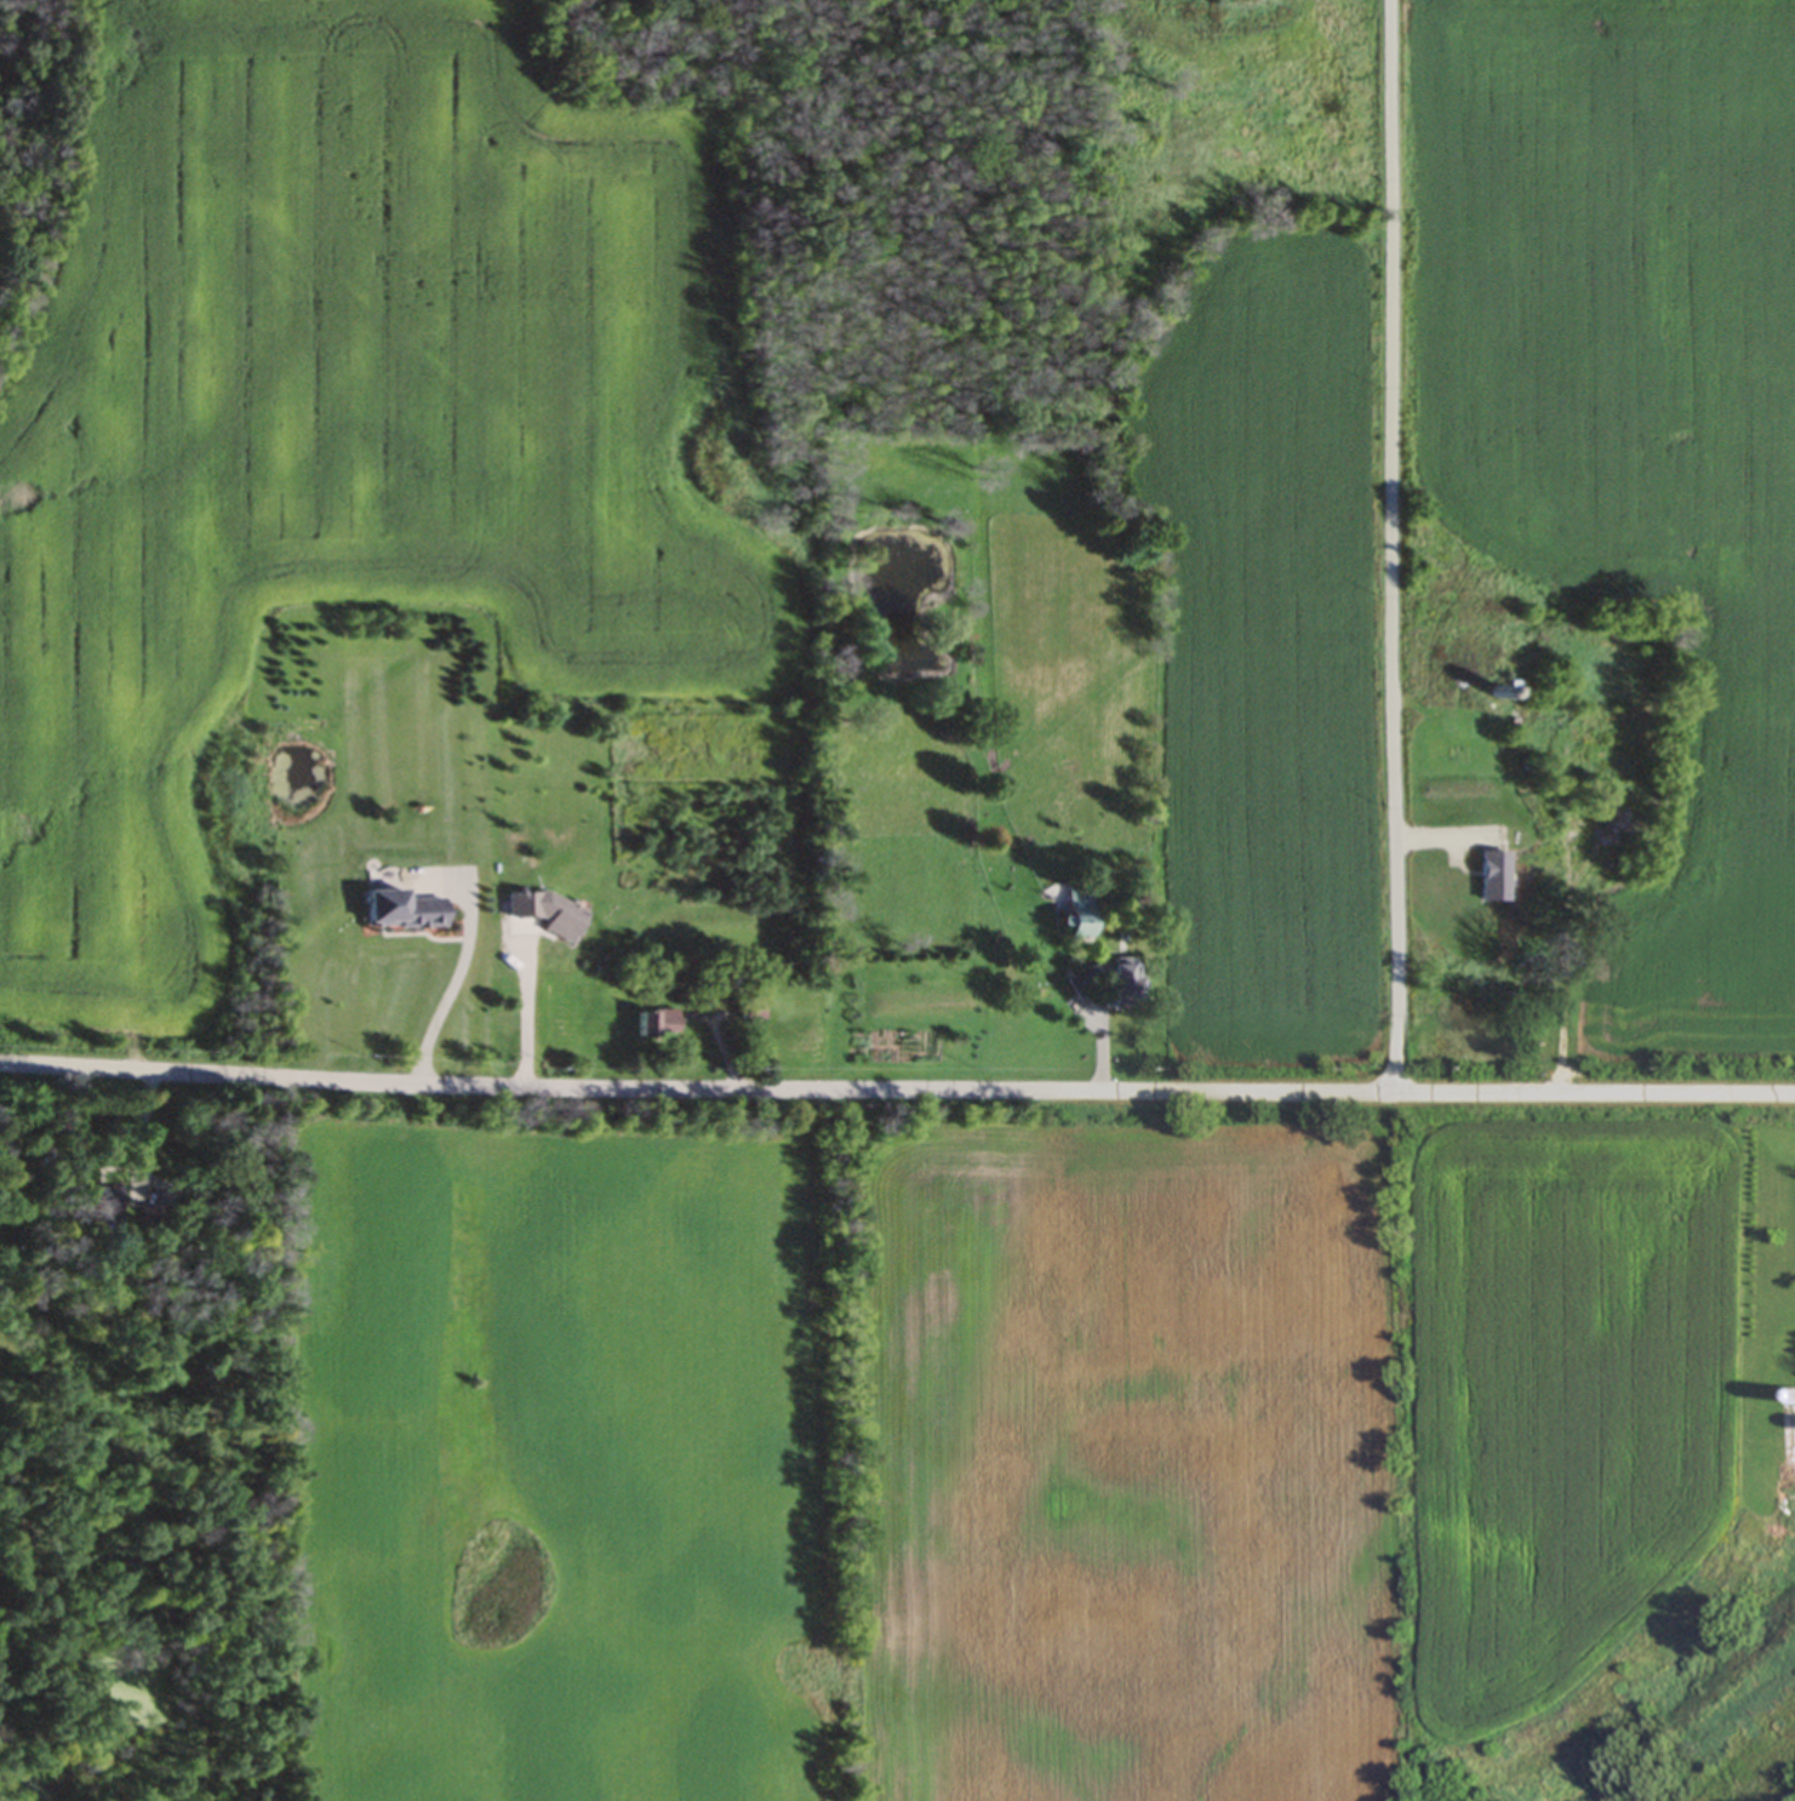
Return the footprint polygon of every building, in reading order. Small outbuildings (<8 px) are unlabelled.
[(1526,915),(1555,915),(1555,882),(1526,882),(1526,915)] [(1093,939),(1092,890),(1067,890),(1067,939),(1093,939)] [(406,892),(367,892),(367,930),(445,928),(445,900),(406,900),(406,892)] [(507,920),(543,920),(544,939),(578,939),(578,898),(507,899),(507,920)] [(1137,961),(1115,961),(1103,967),(1092,968),(1065,979),(1074,999),(1079,999),(1111,984),(1111,1008),(1128,1007),(1138,1002),(1137,961)] [(765,1022),(765,1001),(743,1001),(743,1022),(765,1022)] [(641,1039),(679,1039),(679,1012),(641,1012),(641,1039)] [(75,1219),(121,1219),(121,1189),(75,1189),(75,1219)]
